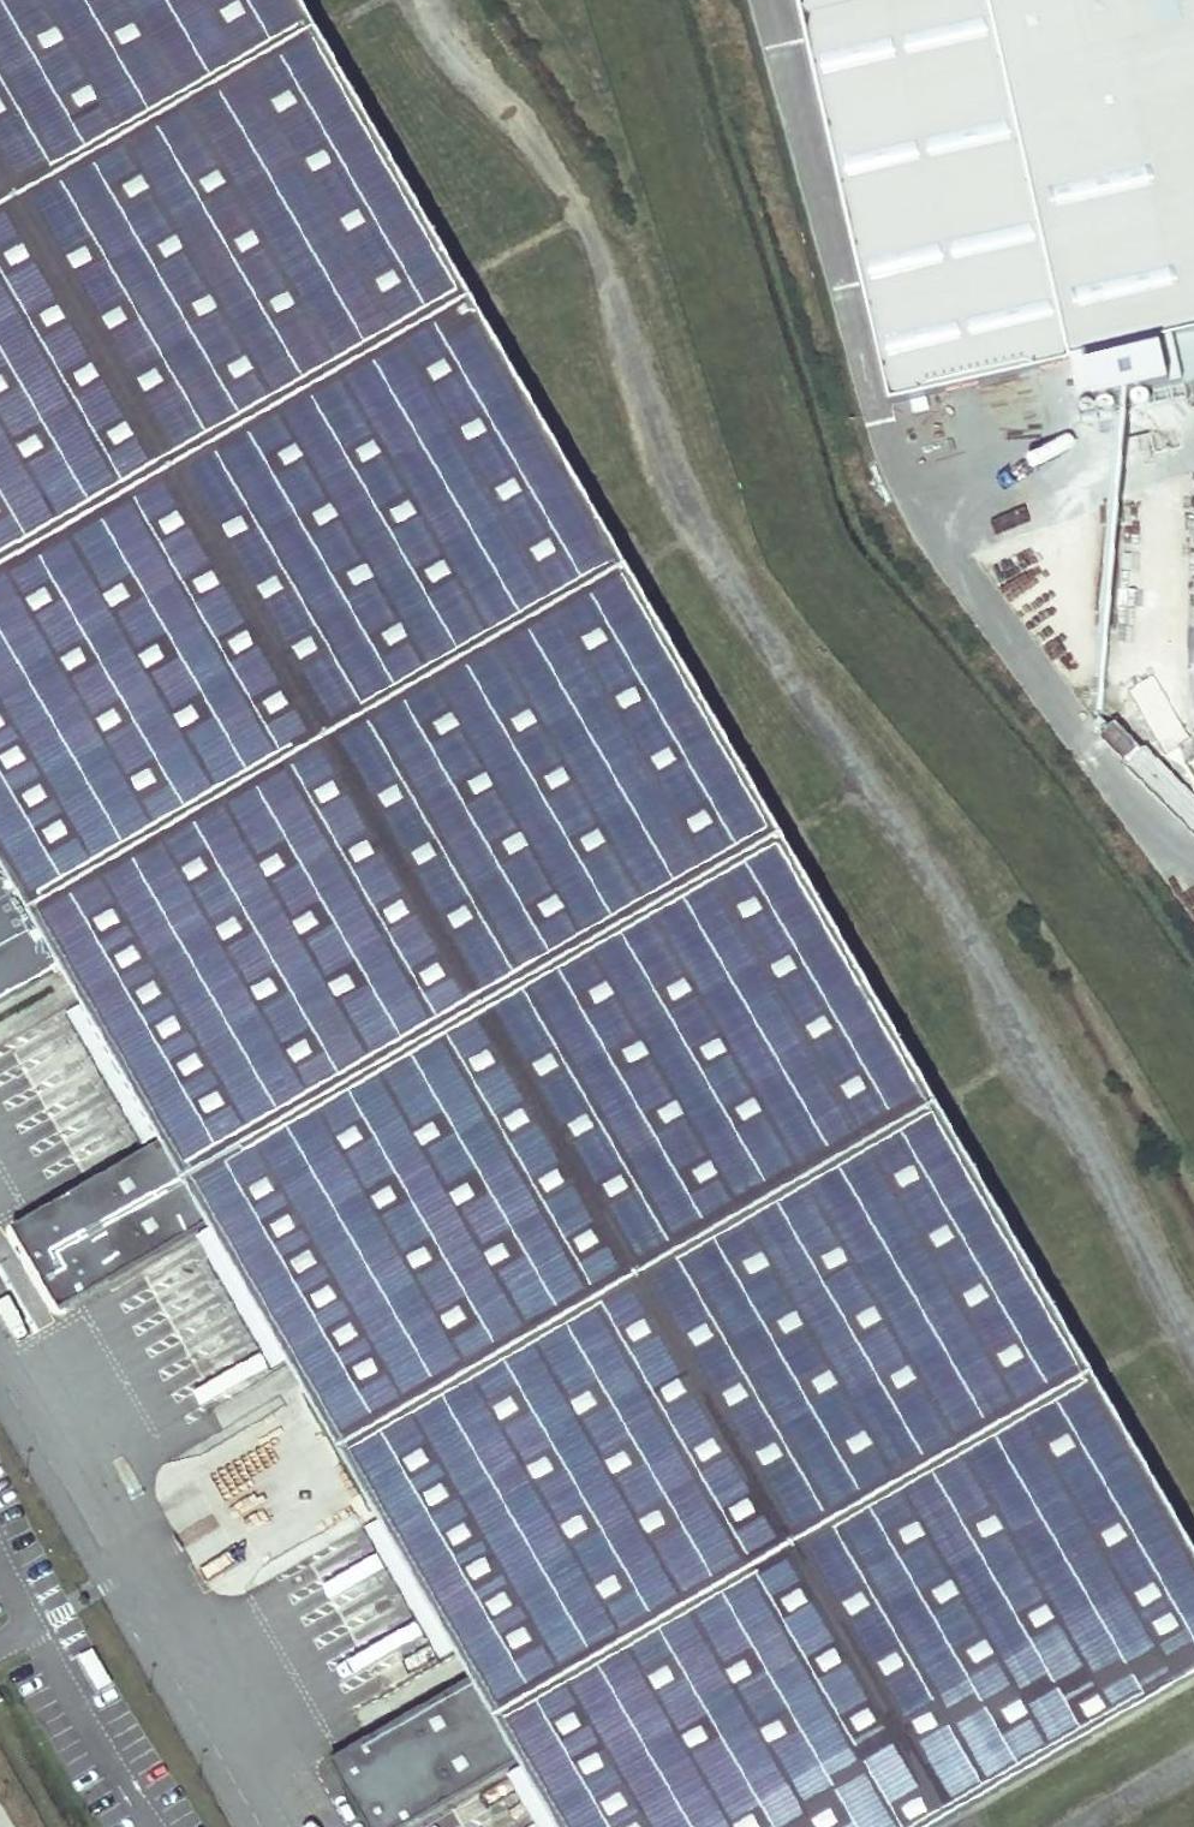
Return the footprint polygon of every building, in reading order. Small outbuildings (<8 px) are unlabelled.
[(300,0),(0,0),(0,1006),(62,970),(68,981),(161,1142),(12,1227),(59,1309),(208,1223),(300,1381),(377,1516),(471,1678),(330,1760),(369,1826),(402,1826),(518,1760),(557,1826),(927,1826),(1193,1670),(1193,1550),(300,0)] [(898,413),(1193,352),(1193,0),(799,0),(898,413)] [(1165,751),(1189,737),(1153,675),(1129,689),(1165,751)] [(1115,727),(1105,738),(1125,756),(1135,745),(1115,727)] [(47,1317),(27,1275),(0,1288),(0,1314),(10,1334),(47,1317)]
